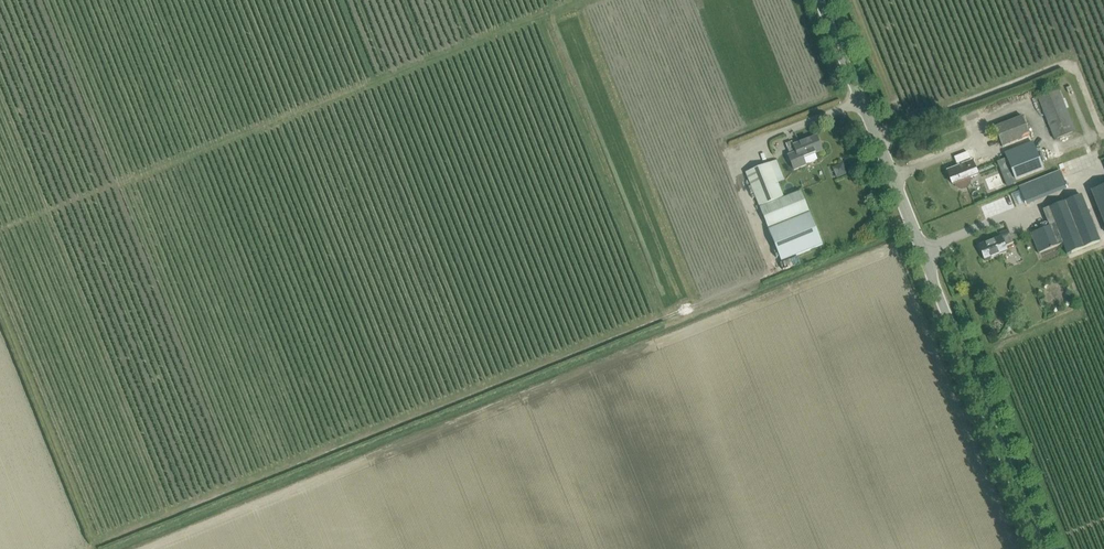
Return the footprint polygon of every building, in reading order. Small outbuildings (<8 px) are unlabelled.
[(534,20),(537,26),(546,22),(543,16),(534,20)] [(1054,140),(1074,132),(1059,91),(1038,98),(1054,140)] [(994,128),(1002,149),(1031,137),(1023,117),(994,128)] [(803,158),(822,151),(816,137),(793,146),(787,148),(790,155),(787,156),(794,172),(806,166),(803,158)] [(1015,180),(1043,169),(1032,141),(1004,152),(1015,180)] [(972,162),(974,161),(972,154),(961,156),(963,165),(946,171),(951,184),(954,183),(955,186),(957,188),(960,189),(966,187),(968,184),(969,181),(968,178),(976,175),(972,162)] [(759,208),(768,229),(809,213),(800,192),(784,198),(770,163),(745,174),(755,198),(759,208)] [(1067,190),(1062,176),(1060,171),(1019,187),(1026,206),(1067,190)] [(1091,191),(1103,222),(1103,186),(1091,191)] [(1099,239),(1095,230),(1081,195),(1065,201),(1065,202),(1049,209),(1055,224),(1031,233),(1039,253),(1063,243),(1067,254),(1100,241),(1099,239)] [(809,213),(768,229),(781,263),(822,246),(809,213)] [(1005,246),(1011,244),(1007,235),(1001,238),(1001,237),(978,246),(984,261),(1007,252),(1005,246)]
